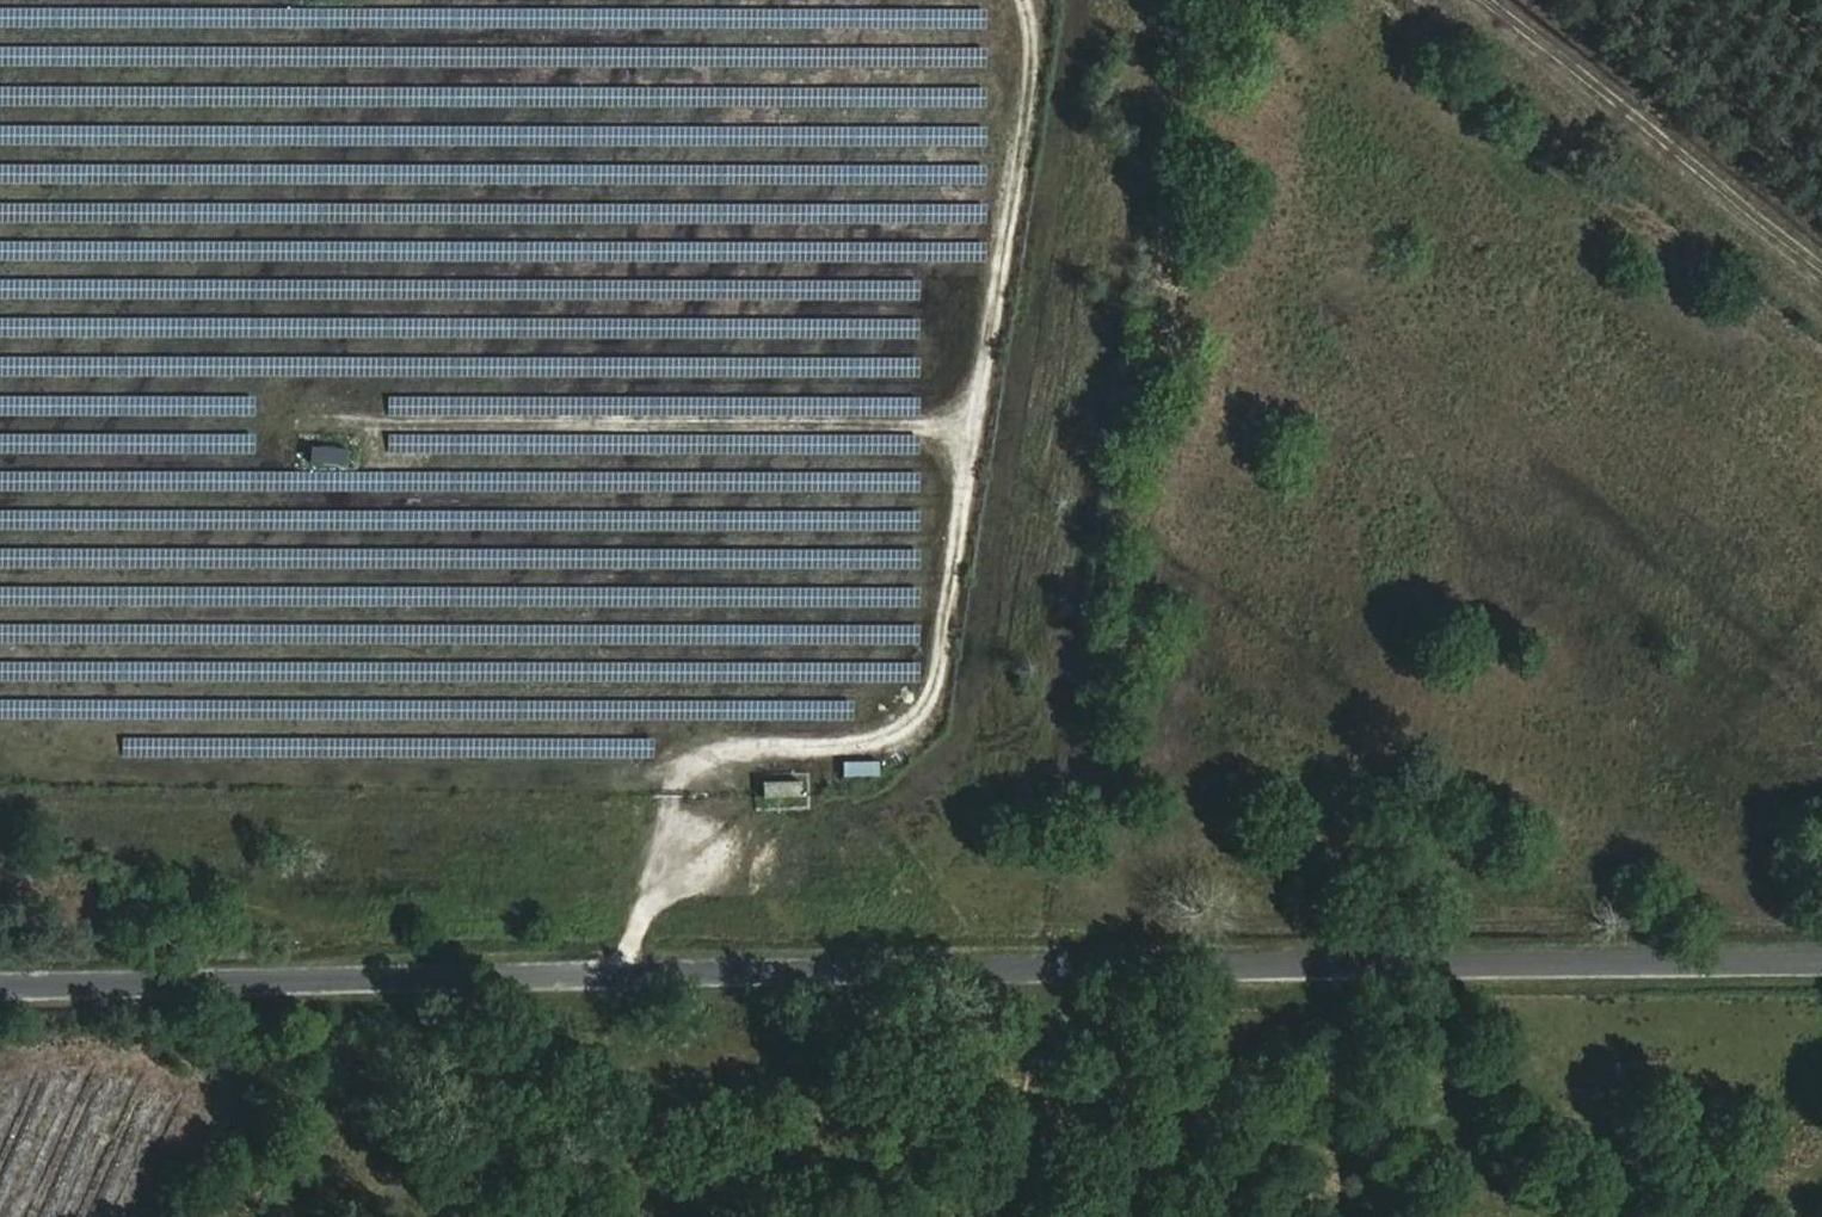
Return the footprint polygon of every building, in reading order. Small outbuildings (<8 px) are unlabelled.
[(877,760),(843,760),(843,778),(877,778),(877,760)] [(757,777),(755,806),(805,811),(808,782),(757,777)]
